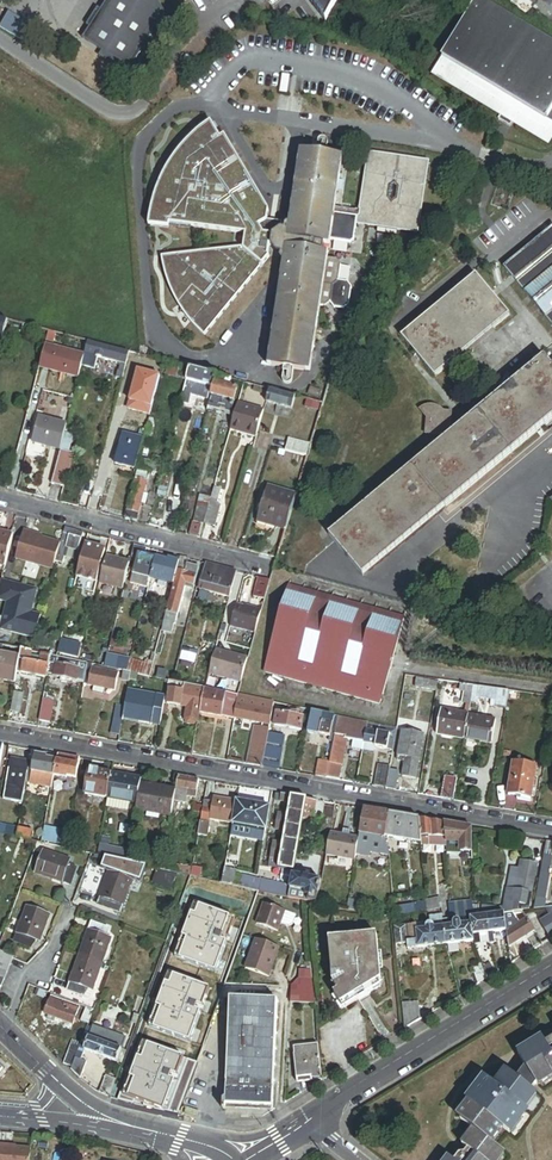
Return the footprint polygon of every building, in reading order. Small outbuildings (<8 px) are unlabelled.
[(82,40),(100,52),(109,58),(105,63),(116,71),(119,65),(128,71),(171,6),(161,0),(108,0),(100,12),(97,10),(86,27),(89,29),(82,40)] [(325,23),(339,0),(309,0),(325,23)] [(479,0),(477,0),(431,74),(500,116),(498,119),(510,127),(512,124),(547,145),(551,137),(551,45),(479,0)] [(0,25),(0,29),(29,48),(38,34),(8,14),(0,25)] [(100,52),(97,58),(105,63),(109,58),(100,52)] [(273,221),(267,221),(268,210),(229,145),(225,147),(222,143),(220,144),(218,140),(220,139),(210,122),(200,130),(191,138),(182,147),(175,157),(168,167),(163,177),(160,176),(155,187),(152,195),(150,203),(154,203),(150,221),(169,224),(192,227),(247,235),(244,248),(162,258),(162,272),(164,285),(168,298),(174,310),(181,306),(193,319),(187,325),(198,333),(204,336),(267,256),(266,254),(272,246),(274,236),(281,230),(282,223),(273,221)] [(342,159),(301,152),(290,225),(284,262),(268,366),(310,372),(312,361),(314,359),(315,354),(313,351),(320,307),(325,307),(330,304),(332,287),(337,283),(337,282),(340,266),(336,261),(326,259),(327,254),(323,254),(324,245),(328,246),(329,241),(338,242),(341,220),(332,219),(333,214),(357,217),(358,218),(358,217),(368,219),(367,227),(377,228),(376,234),(395,236),(396,231),(416,234),(426,163),(367,154),(359,211),(334,207),(342,159)] [(333,214),(332,219),(341,220),(338,242),(350,244),(353,242),(357,217),(333,214)] [(368,219),(358,217),(358,218),(357,225),(367,227),(368,219)] [(278,254),(281,255),(281,259),(282,261),(284,262),(290,225),(288,224),(286,226),(285,231),(281,230),(274,236),(272,246),(275,247),(278,254)] [(551,325),(551,229),(505,268),(551,325)] [(511,316),(476,274),(401,336),(417,355),(421,360),(436,378),(511,316)] [(348,307),(351,289),(347,284),(337,282),(337,283),(332,287),(330,304),(334,309),(343,311),(348,307)] [(181,306),(174,310),(187,325),(193,319),(181,306)] [(127,362),(129,353),(88,342),(85,354),(97,357),(121,364),(126,365),(127,362)] [(85,357),(45,347),(40,365),(80,376),(84,360),(85,357)] [(141,356),(129,353),(127,362),(139,365),(141,356)] [(97,357),(85,354),(85,357),(84,360),(96,363),(97,357)] [(329,536),(364,578),(551,422),(551,366),(545,357),(454,433),(445,440),(329,536)] [(179,366),(170,364),(167,376),(175,378),(179,366)] [(187,381),(190,369),(179,366),(175,378),(187,381)] [(214,388),(215,384),(217,377),(217,376),(190,369),(187,381),(214,388)] [(233,381),(217,377),(215,384),(231,388),(233,381)] [(193,404),(196,395),(211,399),(214,388),(187,381),(182,401),(193,404)] [(218,411),(217,414),(221,415),(222,412),(232,415),(238,390),(231,388),(215,384),(214,388),(211,399),(209,408),(218,411)] [(293,409),(296,397),(270,390),(266,402),(293,409)] [(264,410),(238,403),(231,430),(257,437),(264,410)] [(59,422),(67,424),(71,407),(63,405),(59,422)] [(422,414),(427,420),(425,435),(441,436),(445,440),(454,433),(451,429),(452,414),(439,413),(438,411),(435,410),(432,410),(429,410),(427,411),(424,412),(422,414)] [(33,443),(60,450),(67,424),(59,422),(40,417),(33,443)] [(144,439),(148,440),(150,441),(153,433),(150,432),(146,431),(144,439)] [(115,467),(135,472),(143,442),(122,437),(115,467)] [(307,458),(311,445),(290,439),(286,452),(307,458)] [(57,462),(66,464),(68,457),(59,455),(57,462)] [(141,460),(136,480),(147,482),(149,473),(159,475),(163,460),(153,457),(152,463),(141,460)] [(99,466),(106,468),(108,461),(101,459),(99,466)] [(57,462),(51,488),(60,490),(66,464),(57,462)] [(136,480),(128,511),(139,514),(141,504),(144,495),(147,482),(136,480)] [(82,496),(91,499),(95,483),(86,481),(82,496)] [(286,532),(297,496),(268,487),(257,523),(286,532)] [(201,496),(190,536),(200,539),(204,525),(210,503),(211,499),(201,496)] [(221,506),(210,503),(204,525),(215,528),(221,506)] [(128,511),(126,520),(137,523),(139,514),(128,511)] [(83,533),(65,529),(61,545),(57,558),(63,560),(66,548),(78,552),(83,533)] [(0,532),(0,565),(5,566),(13,535),(0,532)] [(36,538),(33,537),(33,535),(24,533),(16,560),(54,571),(57,558),(61,545),(41,539),(40,540),(36,539),(36,538)] [(105,550),(85,545),(80,565),(99,570),(105,550)] [(138,556),(138,555),(145,557),(147,550),(134,547),(132,554),(138,556)] [(150,580),(156,560),(145,557),(138,555),(138,556),(133,575),(145,578),(144,583),(149,584),(150,580)] [(130,564),(106,558),(99,584),(123,590),(130,564)] [(189,561),(181,559),(180,564),(173,586),(161,632),(171,635),(174,625),(175,626),(186,586),(193,588),(198,569),(187,566),(189,561)] [(168,563),(156,560),(150,580),(159,582),(158,586),(163,587),(164,584),(173,586),(180,564),(169,561),(168,563)] [(236,573),(206,565),(199,590),(229,598),(236,573)] [(145,578),(133,575),(130,583),(148,588),(149,584),(144,583),(145,578)] [(268,581),(259,579),(255,594),(263,596),(268,581)] [(289,587),(265,673),(381,705),(406,619),(289,587)] [(260,612),(236,606),(230,627),(254,634),(260,612)] [(216,638),(205,635),(200,652),(212,655),(216,638)] [(80,649),(62,645),(60,654),(78,659),(80,649)] [(31,652),(21,650),(19,658),(17,673),(46,679),(47,676),(50,656),(41,654),(40,659),(30,657),(31,652)] [(208,675),(240,684),(247,659),(215,650),(208,675)] [(212,657),(199,654),(198,661),(210,664),(212,657)] [(0,655),(0,680),(15,683),(17,673),(19,658),(0,655)] [(87,664),(50,656),(47,676),(54,677),(54,678),(62,680),(67,681),(76,682),(76,681),(84,683),(87,664)] [(121,658),(113,656),(110,666),(119,668),(121,658)] [(140,663),(129,660),(125,672),(130,673),(137,674),(140,663)] [(93,665),(87,664),(84,683),(83,685),(93,687),(92,693),(103,695),(104,689),(114,691),(118,673),(92,668),(93,665)] [(125,672),(124,671),(122,681),(129,682),(130,673),(125,672)] [(417,680),(416,688),(422,689),(436,691),(437,682),(417,680)] [(167,681),(166,690),(169,691),(166,707),(186,710),(184,722),(186,726),(193,727),(197,725),(203,688),(167,681)] [(480,688),(474,687),(473,694),(471,702),(477,703),(478,698),(480,688)] [(499,701),(501,691),(480,688),(478,698),(497,701),(499,701)] [(436,691),(422,689),(421,699),(435,701),(436,691)] [(125,707),(123,716),(138,719),(137,723),(160,727),(165,696),(127,690),(125,707)] [(509,692),(501,691),(499,701),(497,701),(496,707),(506,709),(509,692)] [(471,702),(473,694),(465,692),(463,704),(471,705),(471,702)] [(20,713),(23,694),(14,693),(11,712),(20,713)] [(234,718),(270,724),(273,709),(274,703),(238,696),(234,718)] [(43,700),(39,722),(50,723),(53,701),(43,700)] [(288,715),(289,706),(274,703),(273,709),(279,710),(278,713),(288,715)] [(111,734),(120,736),(122,721),(123,716),(125,707),(115,706),(111,734)] [(308,719),(310,711),(289,706),(288,715),(278,713),(276,713),(274,725),(301,731),(304,718),(308,719)] [(438,735),(465,740),(469,716),(469,715),(442,710),(438,735)] [(330,738),(332,732),(334,719),(312,714),(308,733),(330,738)] [(469,716),(465,740),(492,745),(496,721),(469,716)] [(364,743),(368,724),(339,718),(335,733),(335,736),(345,738),(345,739),(364,743)] [(393,752),(398,730),(368,724),(364,743),(365,744),(376,746),(375,749),(393,752)] [(425,736),(403,732),(398,758),(406,759),(403,778),(416,780),(419,762),(420,762),(425,736)] [(345,738),(335,736),(334,743),(330,759),(328,774),(327,779),(339,781),(342,767),(345,739),(345,738)] [(376,746),(365,744),(363,751),(374,754),(375,749),(376,746)] [(247,765),(262,767),(265,749),(250,747),(247,765)] [(272,763),(274,751),(267,750),(265,762),(272,763)] [(37,752),(36,756),(35,756),(32,772),(54,776),(58,755),(37,752)] [(58,755),(54,776),(66,779),(67,777),(76,779),(79,759),(58,755)] [(318,772),(328,774),(330,759),(321,757),(318,772)] [(29,763),(10,760),(5,785),(25,788),(29,763)] [(537,767),(514,764),(509,795),(532,799),(537,767)] [(387,789),(390,771),(378,769),(375,787),(387,789)] [(107,799),(112,774),(90,770),(85,794),(107,799)] [(399,773),(390,771),(387,789),(395,791),(399,773)] [(32,772),(31,778),(33,781),(52,785),(54,776),(32,772)] [(142,780),(112,774),(107,799),(108,799),(130,803),(137,805),(141,785),(142,780)] [(458,776),(448,774),(446,789),(455,791),(458,776)] [(199,780),(179,777),(176,791),(174,801),(186,803),(187,796),(196,798),(199,780)] [(141,785),(137,805),(136,810),(148,812),(161,815),(171,816),(174,801),(176,791),(141,785)] [(307,799),(282,794),(280,803),(290,805),(288,812),(304,815),(307,799)] [(203,807),(198,836),(206,837),(210,820),(233,824),(237,802),(214,798),(213,803),(212,809),(203,807)] [(130,803),(108,799),(106,808),(128,812),(130,803)] [(316,801),(307,799),(304,815),(303,820),(312,822),(316,801)] [(270,808),(237,802),(233,824),(266,830),(270,808)] [(203,807),(195,805),(193,813),(201,814),(203,807)] [(390,814),(365,809),(360,834),(374,836),(385,838),(386,836),(390,814)] [(161,815),(148,812),(147,818),(160,821),(161,815)] [(304,815),(288,812),(287,818),(278,816),(276,824),(301,829),(303,820),(304,815)] [(420,819),(390,814),(386,836),(422,843),(420,819)] [(445,824),(420,819),(422,843),(422,845),(446,846),(446,845),(445,824)] [(284,834),(283,840),(298,843),(301,829),(276,824),(274,832),(284,834)] [(473,828),(445,824),(446,845),(461,844),(461,852),(472,852),(473,828)] [(4,836),(16,838),(18,830),(0,825),(0,835),(4,836)] [(33,832),(18,829),(18,830),(16,838),(31,842),(33,832)] [(66,845),(69,833),(51,830),(48,842),(66,845)] [(359,839),(330,834),(326,856),(355,861),(359,842),(359,839)] [(374,836),(360,834),(359,839),(359,842),(372,844),(374,836)] [(272,845),(271,853),(295,858),(298,843),(283,840),(282,847),(272,845)] [(127,854),(100,848),(96,856),(106,858),(125,862),(127,854)] [(69,861),(43,851),(35,874),(60,884),(61,883),(69,886),(75,870),(67,867),(69,861)] [(295,858),(271,853),(269,861),(279,863),(278,868),(293,871),(295,858)] [(545,856),(534,911),(543,909),(545,901),(544,901),(550,870),(551,870),(551,858),(545,856)] [(125,862),(106,858),(102,869),(109,872),(99,898),(100,898),(97,906),(120,915),(133,881),(140,883),(146,867),(125,862)] [(162,862),(160,871),(190,877),(192,868),(162,862)] [(503,914),(528,911),(538,865),(523,862),(522,871),(515,869),(514,875),(511,874),(504,908),(502,915),(503,914)] [(201,870),(192,868),(190,877),(199,879),(201,870)] [(225,870),(222,884),(233,887),(236,872),(225,870)] [(239,876),(236,887),(256,892),(259,880),(239,876)] [(318,896),(321,881),(292,876),(292,878),(290,884),(290,887),(288,897),(293,898),(294,891),(306,893),(318,896)] [(199,879),(190,877),(188,885),(197,887),(199,879)] [(287,898),(288,897),(290,887),(262,881),(259,892),(287,898)] [(222,884),(220,884),(218,891),(231,894),(229,905),(252,909),(258,892),(256,892),(236,887),(233,887),(222,884)] [(472,892),(449,897),(450,910),(455,909),(472,904),(472,892)] [(317,904),(318,896),(306,893),(305,902),(317,904)] [(441,899),(425,902),(426,910),(426,912),(441,909),(441,899)] [(425,902),(393,908),(393,917),(426,910),(425,902)] [(284,912),(263,904),(256,925),(277,932),(284,912)] [(472,906),(472,904),(455,909),(456,916),(472,913),(472,906)] [(482,907),(481,917),(485,916),(502,915),(504,908),(482,907)] [(49,917),(25,909),(16,934),(17,935),(14,942),(30,949),(33,941),(39,943),(49,917)] [(450,910),(441,911),(441,916),(442,921),(450,920),(450,910)] [(485,916),(488,944),(489,945),(492,944),(491,934),(505,932),(504,923),(503,914),(502,915),(485,916)] [(425,924),(394,927),(397,949),(400,949),(400,945),(408,945),(409,950),(445,946),(442,921),(441,916),(428,917),(429,924),(428,924),(428,925),(427,925),(426,925),(425,926),(425,924)] [(472,918),(469,918),(472,940),(475,940),(474,936),(478,936),(479,945),(488,944),(485,916),(481,917),(479,917),(472,918)] [(469,918),(450,920),(442,921),(445,946),(472,942),(472,940),(469,918)] [(534,932),(527,921),(520,925),(517,922),(504,923),(505,932),(508,949),(534,932)] [(87,932),(78,958),(101,966),(110,941),(104,938),(107,930),(91,924),(88,932),(87,932)] [(190,932),(172,925),(166,943),(184,949),(190,932)] [(376,935),(329,940),(334,984),(339,992),(335,995),(344,1010),(382,987),(379,983),(382,981),(376,935)] [(280,948),(255,939),(244,969),(269,978),(280,948)] [(101,966),(78,958),(69,984),(66,992),(83,998),(86,990),(92,992),(101,966)] [(471,969),(478,985),(487,979),(481,963),(471,969)] [(213,980),(178,968),(164,1008),(199,1020),(213,980)] [(314,1005),(310,972),(299,971),(298,979),(291,987),(290,1003),(314,1005)] [(265,986),(225,984),(219,999),(229,1000),(225,1102),(224,1102),(224,1110),(226,1110),(226,1106),(251,1107),(271,1108),(271,1109),(273,1109),(277,1002),(266,1002),(266,995),(265,995),(265,986)] [(48,1016),(53,1018),(72,1026),(79,1008),(50,996),(43,1014),(48,1016)] [(139,1017),(146,1000),(134,996),(128,1013),(135,1015),(139,1017)] [(419,1003),(402,1004),(405,1030),(420,1020),(419,1003)] [(88,1026),(93,1012),(86,1009),(80,1022),(88,1026)] [(92,1030),(87,1028),(81,1044),(78,1055),(76,1060),(87,1064),(90,1054),(85,1052),(92,1030)] [(118,1062),(126,1039),(111,1034),(111,1035),(107,1045),(98,1042),(102,1033),(92,1030),(85,1052),(90,1054),(117,1063),(118,1062)] [(107,1045),(111,1035),(102,1031),(102,1033),(98,1042),(107,1045)] [(547,1039),(539,1044),(535,1038),(511,1053),(524,1073),(533,1088),(550,1077),(551,1080),(551,1039),(547,1039)] [(118,1062),(123,1064),(131,1040),(126,1039),(118,1062)] [(73,1041),(69,1052),(78,1055),(81,1044),(73,1041)] [(322,1079),(318,1045),(294,1048),(297,1082),(322,1079)] [(69,1052),(65,1064),(64,1065),(73,1068),(76,1060),(78,1055),(69,1052)] [(76,1060),(73,1068),(72,1071),(82,1080),(87,1064),(76,1060)] [(533,1088),(524,1073),(515,1085),(505,1077),(494,1091),(484,1084),(474,1098),(468,1105),(470,1107),(459,1122),(471,1131),(487,1144),(499,1129),(501,1131),(508,1136),(519,1122),(525,1114),(523,1112),(533,1098),(528,1095),(533,1088)] [(110,1097),(116,1080),(106,1076),(100,1093),(110,1097)] [(536,1090),(551,1080),(550,1077),(533,1088),(534,1089),(536,1090)] [(474,1098),(484,1084),(483,1083),(480,1083),(471,1095),(472,1097),(474,1098)] [(534,1099),(533,1098),(523,1112),(525,1114),(535,1101),(534,1099)] [(521,1123),(519,1122),(508,1136),(510,1138),(513,1137),(522,1126),(521,1123)] [(491,1144),(501,1131),(499,1129),(487,1144),(489,1145),(491,1144)] [(489,1145),(487,1144),(471,1131),(469,1134),(463,1143),(460,1146),(470,1154),(468,1156),(466,1155),(460,1157),(457,1159),(496,1159),(501,1154),(489,1145)] [(463,1143),(469,1134),(468,1133),(466,1133),(461,1139),(461,1141),(463,1143)] [(0,1148),(0,1159),(29,1159),(30,1151),(0,1148)]
